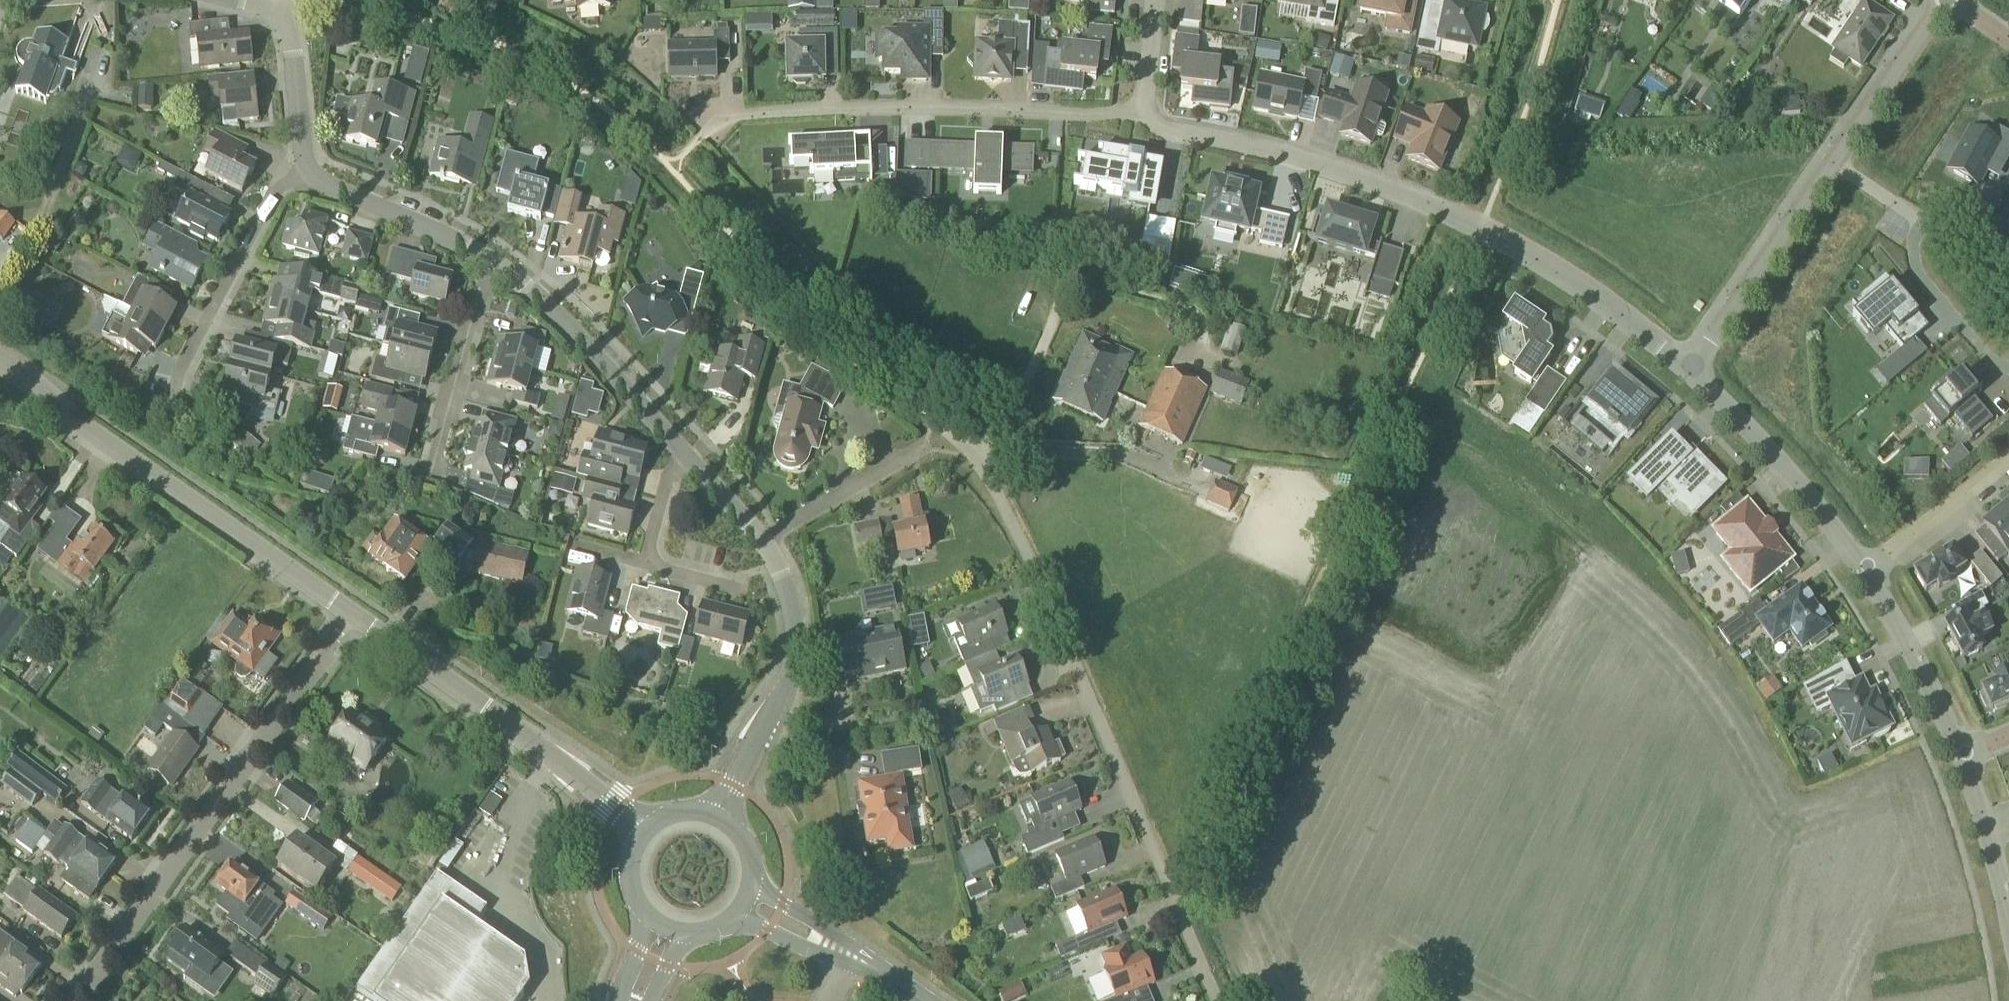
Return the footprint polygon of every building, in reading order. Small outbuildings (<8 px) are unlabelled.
[(553,3),(578,1),(579,9),(610,7),(609,0),(552,0),(553,3)] [(814,8),(814,0),(801,0),(801,8),(814,8)] [(1113,14),(1114,0),(1069,0),(1093,3),(1092,12),(1113,14)] [(1179,21),(1199,23),(1202,1),(1226,3),(1226,0),(1181,0),(1179,21)] [(1338,4),(1325,1),(1325,0),(1278,0),(1278,2),(1309,8),(1306,22),(1334,27),(1338,4)] [(1416,3),(1404,1),(1404,0),(1362,0),(1360,12),(1398,20),(1396,32),(1409,34),(1416,3)] [(1719,5),(1739,19),(1752,0),(1723,0),(1719,5)] [(1795,0),(1775,0),(1789,9),(1795,0)] [(1465,59),(1467,46),(1477,48),(1480,33),(1484,32),(1487,28),(1488,23),(1487,19),(1484,16),(1485,9),(1446,1),(1440,27),(1424,24),(1419,49),(1465,59)] [(1833,49),(1835,51),(1828,60),(1843,69),(1849,60),(1860,67),(1892,20),(1865,2),(1833,49)] [(795,12),(795,20),(833,20),(833,11),(795,12)] [(943,40),(943,12),(923,11),(923,32),(905,32),(905,38),(879,37),(879,61),(885,61),(885,73),(913,74),(912,80),(926,80),(927,39),(943,40)] [(1818,17),(1814,26),(1833,36),(1837,27),(1818,17)] [(217,22),(189,25),(191,40),(197,39),(200,68),(251,63),(248,33),(230,34),(219,36),(217,22)] [(1028,54),(1030,26),(999,24),(998,36),(995,36),(986,44),(977,44),(976,53),(967,61),(984,80),(1011,82),(1012,53),(1028,54)] [(1107,68),(1111,30),(1090,28),(1089,36),(1082,35),(1081,50),(1064,48),(1062,60),(1048,58),(1045,89),(1081,93),(1083,78),(1096,80),(1097,67),(1107,68)] [(716,63),(730,62),(729,31),(715,32),(715,44),(668,45),(669,78),(716,77),(716,63)] [(823,62),(837,61),(836,31),(800,32),(800,46),(787,47),(788,82),(792,82),(797,86),(805,85),(809,81),(823,81),(823,62)] [(23,66),(25,67),(16,93),(46,103),(48,97),(50,98),(53,97),(55,96),(56,95),(57,94),(57,93),(58,92),(60,92),(67,73),(74,76),(77,67),(61,61),(67,42),(38,32),(33,44),(31,43),(29,43),(26,43),(24,44),(22,45),(20,47),(18,50),(17,52),(17,55),(17,58),(19,61),(20,63),(22,65),(23,66)] [(1317,35),(1313,47),(1327,52),(1331,39),(1317,35)] [(1175,36),(1171,77),(1180,78),(1179,91),(1192,92),(1191,107),(1230,111),(1234,77),(1220,76),(1221,63),(1197,61),(1199,39),(1175,36)] [(1255,58),(1267,60),(1269,45),(1258,43),(1255,58)] [(1336,57),(1330,75),(1348,80),(1353,62),(1336,57)] [(1432,74),(1434,60),(1417,57),(1414,70),(1432,74)] [(411,64),(407,79),(421,83),(425,68),(411,64)] [(1316,102),(1322,75),(1305,71),(1303,83),(1261,74),(1253,111),(1296,120),(1301,99),(1316,102)] [(223,78),(209,80),(211,100),(220,99),(222,111),(223,111),(236,109),(237,121),(257,119),(254,87),(234,89),(233,77),(223,78)] [(374,83),(369,106),(351,102),(347,117),(345,116),(339,139),(376,148),(383,118),(408,125),(416,94),(374,83)] [(510,88),(505,105),(516,108),(520,90),(510,88)] [(1378,121),(1385,101),(1355,91),(1352,101),(1328,94),(1320,118),(1344,126),(1341,136),(1370,145),(1373,138),(1376,138),(1379,138),(1383,136),(1386,128),(1384,125),(1381,122),(1378,121)] [(1633,92),(1617,117),(1627,123),(1628,120),(1631,122),(1641,106),(1638,105),(1642,98),(1633,92)] [(139,93),(138,109),(151,109),(151,93),(139,93)] [(1600,124),(1606,105),(1579,96),(1572,115),(1600,124)] [(1783,116),(1801,115),(1800,101),(1782,102),(1783,116)] [(1728,102),(1719,115),(1728,120),(1736,107),(1728,102)] [(1438,172),(1456,129),(1407,109),(1395,139),(1413,146),(1408,160),(1438,172)] [(1948,171),(1977,187),(1985,173),(1993,159),(2005,166),(2008,159),(2008,135),(1990,125),(1984,137),(1970,130),(1948,171)] [(242,193),(255,167),(236,157),(242,147),(216,133),(206,152),(215,157),(206,174),(242,193)] [(480,167),(486,145),(465,139),(463,148),(449,145),(446,157),(436,154),(430,176),(461,184),(467,163),(480,167)] [(853,140),(789,143),(790,165),(794,165),(794,175),(855,172),(853,140)] [(1031,167),(1032,156),(1029,156),(1029,150),(1003,149),(1003,142),(975,141),(975,148),(928,146),(928,170),(974,171),(973,193),(1001,194),(1002,166),(1031,167)] [(1145,167),(1146,159),(1103,151),(1101,164),(1078,160),(1077,165),(1080,165),(1079,170),(1083,170),(1080,186),(1124,193),(1123,200),(1134,202),(1133,204),(1151,207),(1158,170),(1145,167)] [(496,192),(512,197),(508,212),(540,220),(542,215),(554,219),(561,191),(549,188),(533,184),(539,162),(506,153),(496,192)] [(216,241),(229,216),(220,211),(222,206),(208,198),(213,190),(161,163),(157,170),(177,181),(174,188),(189,196),(177,221),(191,228),(188,233),(203,241),(206,236),(216,241)] [(624,186),(639,189),(640,184),(628,172),(624,186)] [(897,175),(897,186),(897,203),(931,203),(932,176),(897,175)] [(1227,187),(1224,186),(1213,183),(1212,185),(1213,185),(1205,221),(1204,221),(1204,222),(1217,225),(1215,233),(1214,232),(1213,234),(1236,239),(1236,238),(1235,237),(1237,230),(1249,233),(1250,232),(1262,234),(1259,244),(1282,250),(1288,222),(1289,222),(1289,221),(1253,212),(1257,195),(1258,195),(1258,194),(1243,190),(1245,182),(1229,178),(1227,187)] [(897,205),(897,203),(897,186),(875,186),(875,199),(897,205)] [(135,191),(128,201),(141,210),(148,199),(135,191)] [(617,244),(624,217),(599,210),(596,224),(575,219),(581,199),(563,194),(555,224),(569,228),(560,260),(592,268),(596,253),(609,256),(612,242),(617,244)] [(1328,211),(1325,221),(1317,219),(1311,239),(1376,259),(1369,279),(1394,286),(1404,254),(1368,243),(1374,225),(1328,211)] [(15,224),(0,213),(0,214),(0,239),(3,241),(15,224)] [(318,257),(320,249),(324,250),(328,236),(324,235),(328,221),(305,215),(301,228),(288,224),(282,248),(295,251),(294,255),(309,259),(310,255),(318,257)] [(1167,277),(1176,223),(1147,218),(1138,272),(1167,277)] [(190,255),(196,244),(157,224),(150,238),(156,241),(154,247),(155,252),(159,254),(151,269),(191,290),(205,263),(190,255)] [(367,265),(373,239),(348,232),(341,258),(367,265)] [(59,245),(51,239),(44,250),(52,255),(59,245)] [(109,263),(114,250),(100,245),(95,258),(109,263)] [(386,275),(414,283),(410,296),(445,305),(452,278),(434,273),(437,261),(392,249),(386,275)] [(268,302),(307,312),(312,294),(356,305),(360,288),(323,279),(280,267),(276,281),(274,280),(268,302)] [(647,291),(626,304),(643,334),(652,329),(664,333),(667,331),(679,324),(676,318),(679,316),(692,320),(702,283),(703,276),(687,272),(685,278),(678,304),(674,298),(662,295),(661,295),(653,300),(647,291)] [(1885,276),(1852,304),(1858,312),(1852,317),(1869,337),(1880,327),(1882,326),(1903,350),(1903,351),(1897,356),(1908,369),(1927,353),(1915,339),(1905,327),(1914,320),(1903,306),(1906,303),(1905,301),(1885,276)] [(176,310),(153,299),(159,288),(138,277),(132,288),(122,307),(118,305),(165,330),(176,310)] [(382,303),(372,300),(369,312),(379,314),(382,303)] [(304,323),(307,312),(268,302),(263,324),(277,327),(273,340),(312,350),(316,335),(318,327),(304,323)] [(155,349),(165,330),(118,305),(102,335),(125,347),(138,355),(144,344),(155,349)] [(1546,376),(1539,372),(1550,356),(1545,353),(1552,343),(1550,334),(1541,327),(1543,324),(1515,305),(1504,320),(1511,325),(1500,340),(1501,360),(1517,370),(1514,374),(1530,385),(1532,383),(1538,387),(1528,403),(1543,413),(1563,384),(1547,374),(1546,376)] [(386,330),(382,345),(392,347),(431,357),(437,334),(417,329),(410,327),(413,315),(389,309),(384,329),(386,330)] [(1238,356),(1246,329),(1228,324),(1220,351),(1238,356)] [(493,361),(532,371),(538,349),(542,350),(546,335),(521,328),(517,343),(499,338),(493,361)] [(1102,423),(1131,356),(1083,335),(1054,401),(1102,423)] [(312,350),(273,340),(269,339),(266,351),(237,343),(231,367),(270,377),(273,364),(288,367),(293,345),(312,351),(312,350)] [(739,341),(735,356),(716,351),(705,394),(736,402),(743,376),(754,379),(763,347),(739,341)] [(342,358),(343,354),(345,346),(332,342),(328,354),(342,358)] [(425,380),(431,357),(392,347),(388,361),(376,358),(371,378),(402,387),(405,375),(425,380)] [(916,374),(920,363),(904,357),(900,368),(916,374)] [(526,394),(532,371),(493,361),(487,384),(515,391),(512,403),(537,409),(540,397),(526,394)] [(775,428),(780,430),(775,448),(774,451),(774,453),(775,457),(776,460),(778,463),(780,466),(782,468),(786,470),(791,470),(794,470),(797,470),(799,469),(802,467),(804,465),(806,463),(807,461),(808,459),(809,457),(810,449),(818,451),(824,427),(817,425),(821,411),(823,405),(833,410),(847,386),(844,384),(847,378),(817,362),(814,368),(811,367),(800,388),(784,384),(774,421),(774,425),(775,428)] [(267,390),(270,377),(231,367),(225,390),(254,397),(251,409),(275,415),(281,393),(267,390)] [(1152,398),(1194,417),(1206,389),(1164,370),(1152,398)] [(1241,407),(1250,383),(1220,371),(1210,394),(1241,407)] [(1942,392),(1924,407),(1940,427),(1953,417),(1972,439),(1992,421),(1974,399),(1982,393),(1965,373),(1956,380),(1951,374),(1937,386),(1942,392)] [(1609,458),(1651,406),(1612,374),(1584,408),(1620,437),(1612,446),(1577,417),(1569,426),(1609,458)] [(579,386),(575,399),(589,403),(592,389),(590,389),(592,380),(582,378),(580,386),(579,386)] [(376,425),(411,435),(416,413),(390,406),(394,391),(367,384),(360,411),(379,415),(376,425)] [(1182,445),(1194,417),(1152,398),(1139,426),(1182,445)] [(554,415),(553,421),(564,424),(567,413),(560,411),(554,415)] [(471,446),(507,456),(508,453),(514,449),(515,443),(512,437),(516,421),(488,414),(486,425),(477,423),(474,433),(468,438),(472,443),(471,446)] [(376,425),(351,419),(343,452),(352,454),(376,460),(379,449),(405,456),(411,435),(376,425)] [(523,422),(519,446),(533,447),(536,424),(523,422)] [(552,424),(548,437),(561,440),(564,427),(552,424)] [(251,459),(261,445),(241,431),(231,445),(251,459)] [(584,456),(578,478),(589,480),(589,481),(618,489),(618,488),(622,475),(639,479),(647,451),(630,446),(632,442),(599,433),(595,448),(585,445),(582,455),(584,456)] [(1691,515),(1723,484),(1701,462),(1697,466),(1671,440),(1630,480),(1647,497),(1664,480),(1680,497),(1676,500),(1691,515)] [(510,465),(506,458),(507,456),(471,446),(470,448),(463,452),(467,460),(465,470),(473,472),(470,483),(488,488),(498,491),(502,475),(509,471),(510,465)] [(1969,461),(1961,451),(1943,467),(1950,476),(1969,461)] [(1929,463),(1920,462),(1920,479),(1929,479),(1929,463)] [(555,475),(551,491),(572,496),(576,481),(555,475)] [(39,528),(30,521),(35,515),(31,512),(45,494),(23,478),(2,506),(0,510),(0,523),(9,529),(10,530),(0,543),(0,547),(17,559),(39,528)] [(618,503),(621,489),(618,489),(589,481),(585,494),(595,497),(588,526),(627,537),(635,507),(618,503)] [(1229,513),(1238,492),(1215,482),(1206,503),(1229,513)] [(854,526),(854,528),(858,547),(895,540),(898,556),(929,550),(924,525),(920,526),(918,518),(922,517),(918,498),(899,502),(905,529),(894,531),(892,519),(854,526)] [(1750,594),(1792,559),(1773,536),(1776,534),(1768,524),(1765,526),(1747,503),(1714,531),(1739,561),(1729,569),(1750,594)] [(2001,512),(2008,522),(2008,505),(2001,512)] [(2001,512),(1983,526),(1986,530),(1976,539),(1997,564),(2008,556),(2008,557),(2008,522),(2001,512)] [(361,551),(371,558),(371,559),(404,583),(428,549),(395,525),(383,541),(373,534),(361,551)] [(448,526),(443,532),(428,553),(455,572),(456,571),(522,587),(529,554),(478,542),(473,541),(472,542),(448,526)] [(64,542),(50,560),(73,578),(83,564),(94,572),(114,544),(92,528),(81,543),(78,541),(73,548),(64,542)] [(1964,569),(1952,550),(1949,553),(1947,550),(1936,557),(1938,560),(1914,574),(1926,593),(1936,586),(1938,590),(1954,580),(1952,577),(1964,569)] [(1671,556),(1676,576),(1688,573),(1682,553),(1671,556)] [(1990,588),(2001,579),(1980,554),(1969,563),(1990,588)] [(568,613),(587,618),(583,634),(607,640),(614,616),(600,612),(608,579),(579,571),(568,613)] [(1801,588),(1757,620),(1773,643),(1789,632),(1802,649),(1809,644),(1812,648),(1826,638),(1823,634),(1830,629),(1801,588)] [(678,653),(682,638),(685,625),(674,622),(680,598),(648,590),(647,593),(632,589),(625,614),(641,618),(638,628),(661,634),(657,647),(678,653)] [(1979,619),(1976,613),(1987,607),(1981,595),(1958,606),(1964,618),(1946,628),(1963,660),(1982,650),(1977,640),(1990,634),(1989,632),(1992,630),(1986,618),(1983,620),(1982,618),(1979,619)] [(27,624),(28,623),(27,623),(0,603),(0,661),(27,624)] [(741,648),(749,616),(703,604),(695,636),(741,648)] [(963,637),(954,641),(959,654),(964,665),(994,651),(990,641),(1006,635),(995,607),(957,622),(963,637)] [(622,633),(626,615),(616,613),(612,631),(622,633)] [(206,640),(239,663),(236,667),(234,673),(236,677),(241,681),(246,680),(250,677),(253,673),(264,681),(278,662),(267,653),(279,636),(269,629),(266,632),(250,621),(246,625),(233,616),(230,620),(224,616),(206,640)] [(1750,633),(1738,616),(1717,631),(1730,648),(1750,633)] [(907,672),(895,629),(865,637),(867,642),(839,649),(845,677),(875,670),(886,667),(888,677),(907,672)] [(682,638),(678,653),(676,663),(688,666),(694,642),(682,638)] [(994,651),(964,665),(974,690),(970,692),(980,715),(994,709),(996,714),(1019,705),(1013,691),(1028,685),(1016,657),(1000,664),(994,651)] [(930,664),(917,669),(921,680),(934,674),(930,664)] [(1994,681),(1995,685),(1982,691),(1984,695),(1980,697),(1985,708),(1989,707),(1991,711),(1995,709),(1996,712),(2008,706),(2007,704),(2008,703),(2008,674),(1994,681)] [(1765,703),(1783,690),(1773,677),(1756,689),(1765,703)] [(183,723),(188,717),(205,694),(181,678),(165,701),(167,702),(163,708),(183,723)] [(1872,701),(1862,679),(1834,693),(1828,681),(1806,692),(1817,713),(1830,706),(1853,752),(1862,748),(1860,743),(1870,738),(1871,739),(1873,740),(1874,740),(1876,740),(1878,740),(1880,740),(1882,739),(1884,738),(1885,738),(1887,736),(1887,735),(1889,734),(1889,732),(1890,730),(1890,728),(1892,727),(1878,698),(1872,701)] [(206,732),(223,709),(205,696),(188,719),(206,732)] [(183,723),(163,708),(161,707),(144,730),(155,738),(164,727),(174,734),(148,772),(170,788),(197,750),(181,738),(189,727),(183,723)] [(1032,736),(1026,722),(1022,712),(984,728),(988,738),(999,734),(1015,773),(1019,777),(1026,777),(1032,774),(1060,762),(1060,761),(1065,758),(1059,743),(1053,745),(1047,730),(1032,736)] [(373,732),(379,723),(367,715),(361,724),(351,717),(330,747),(346,758),(341,765),(357,777),(362,770),(364,772),(386,742),(373,732)] [(900,774),(921,771),(918,751),(882,757),(886,781),(860,785),(868,843),(887,840),(889,853),(911,849),(900,774)] [(11,771),(37,789),(47,776),(16,755),(7,768),(11,771)] [(37,789),(11,771),(1,785),(34,808),(43,795),(43,794),(37,789)] [(84,807),(106,823),(131,842),(152,813),(126,795),(123,799),(101,784),(97,780),(80,804),(84,807)] [(288,783),(275,801),(274,803),(304,824),(318,805),(288,783)] [(1064,841),(1056,822),(1081,811),(1069,783),(1032,799),(1038,814),(1030,821),(1035,830),(1027,834),(1029,838),(1022,840),(1029,856),(1064,841)] [(960,789),(948,796),(957,812),(969,805),(960,789)] [(485,802),(496,809),(501,801),(491,794),(485,802)] [(32,854),(46,835),(29,822),(22,817),(14,828),(21,833),(15,841),(32,854)] [(449,835),(455,826),(445,820),(439,829),(449,835)] [(81,853),(109,873),(117,862),(89,842),(88,843),(78,836),(64,825),(62,827),(55,822),(47,833),(68,848),(71,845),(81,853)] [(109,873),(81,853),(71,845),(68,848),(47,833),(46,834),(54,839),(44,853),(58,864),(59,863),(69,870),(61,881),(89,901),(109,873)] [(442,862),(452,868),(468,843),(458,837),(442,862)] [(315,894),(336,866),(297,839),(277,867),(315,894)] [(1056,901),(1080,891),(1084,889),(1080,878),(1105,868),(1093,840),(1055,856),(1067,882),(1051,889),(1056,901)] [(990,857),(967,868),(973,882),(996,871),(990,857)] [(358,858),(355,862),(347,872),(392,904),(402,889),(358,858)] [(231,866),(228,864),(216,881),(218,883),(217,886),(227,893),(216,908),(234,921),(251,897),(265,908),(274,895),(260,885),(232,865),(231,866)] [(524,996),(521,994),(515,958),(517,955),(476,926),(487,910),(437,875),(356,990),(372,1000),(521,1000),(524,996)] [(5,895),(15,903),(14,903),(24,911),(23,912),(61,940),(77,918),(39,891),(37,893),(17,878),(5,895)] [(970,902),(993,893),(988,882),(966,891),(970,902)] [(333,917),(295,891),(285,906),(323,932),(333,917)] [(1077,907),(1088,934),(1073,940),(1055,947),(1061,960),(1106,941),(1101,929),(1126,919),(1115,891),(1077,907)] [(211,949),(185,930),(170,951),(172,953),(166,962),(188,977),(194,968),(196,970),(206,956),(219,965),(225,956),(257,979),(252,985),(272,1000),(288,978),(267,964),(266,965),(241,947),(234,942),(226,954),(213,945),(211,949)] [(30,983),(41,967),(0,937),(0,961),(30,983)] [(1126,946),(1101,957),(1107,971),(1104,972),(1116,1000),(1113,1000),(1131,1000),(1129,995),(1154,984),(1142,956),(1133,960),(1126,946)] [(284,973),(290,965),(282,959),(276,967),(284,973)] [(30,983),(0,961),(0,989),(16,1000),(19,994),(21,995),(30,983)] [(998,994),(1002,1000),(1017,1000),(1027,996),(1021,983),(998,994)]
